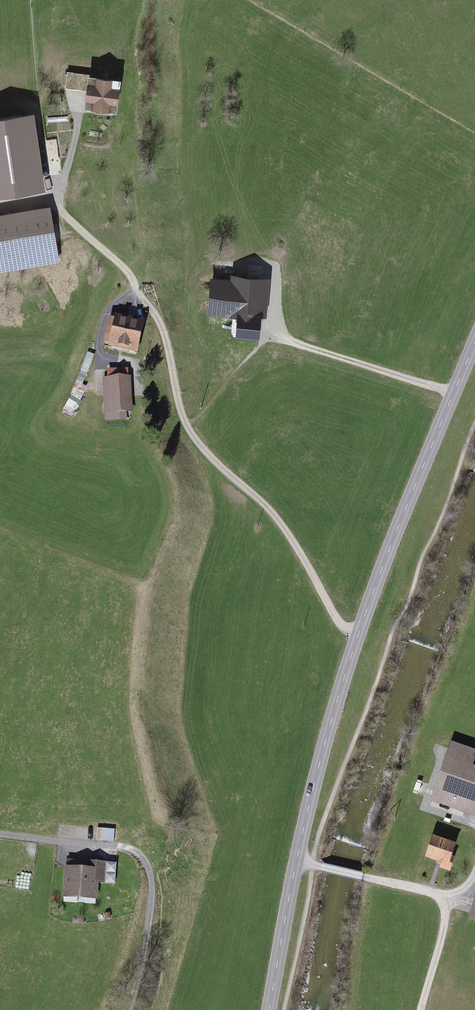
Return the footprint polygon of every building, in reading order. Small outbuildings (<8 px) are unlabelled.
[(118,77),(66,73),(65,90),(83,91),(81,110),(115,113),(118,77)] [(43,190),(30,112),(2,117),(1,112),(0,112),(0,197),(43,190)] [(0,214),(0,237),(4,265),(58,257),(50,207),(0,214)] [(229,279),(209,278),(207,316),(237,318),(236,336),(259,337),(260,321),(267,321),(269,277),(230,275),(229,279)] [(107,351),(136,356),(142,323),(114,318),(114,320),(108,319),(103,345),(108,345),(107,351)] [(83,382),(95,353),(89,350),(65,408),(74,412),(86,383),(83,382)] [(129,371),(106,371),(107,381),(103,381),(104,423),(129,422),(128,416),(132,416),(131,379),(129,379),(129,371)] [(431,804),(474,818),(474,768),(472,767),(474,757),(474,751),(450,744),(431,804)] [(97,826),(97,838),(115,839),(115,826),(97,826)] [(455,847),(432,839),(425,861),(442,867),(440,873),(450,876),(455,859),(451,858),(455,847)] [(105,886),(106,863),(67,861),(66,869),(64,869),(62,900),(97,902),(99,885),(105,886)]
